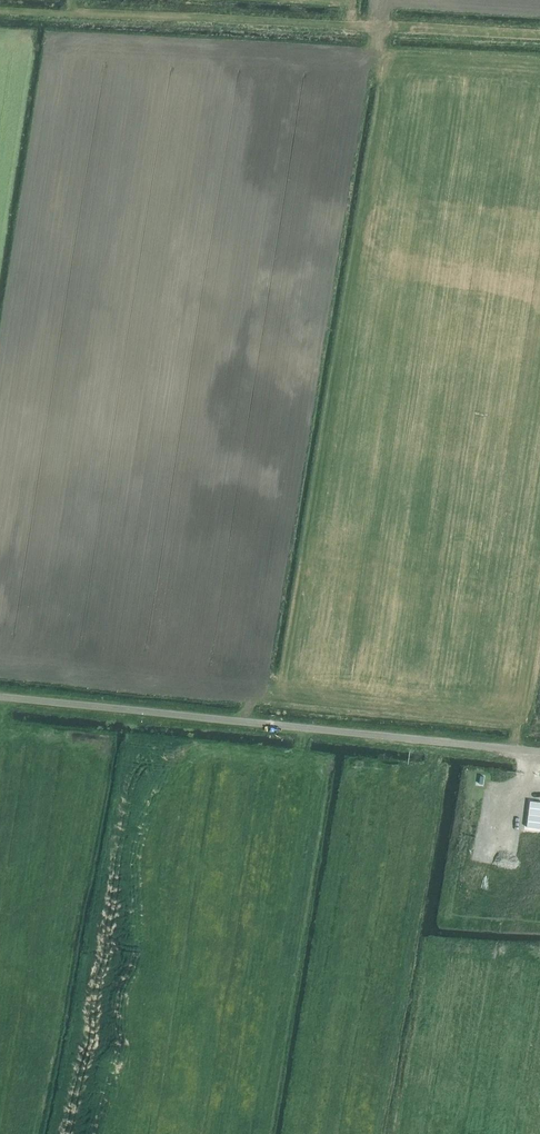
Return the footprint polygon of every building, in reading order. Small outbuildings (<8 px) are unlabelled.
[(529,799),(526,826),(539,827),(539,801),(529,799)]
